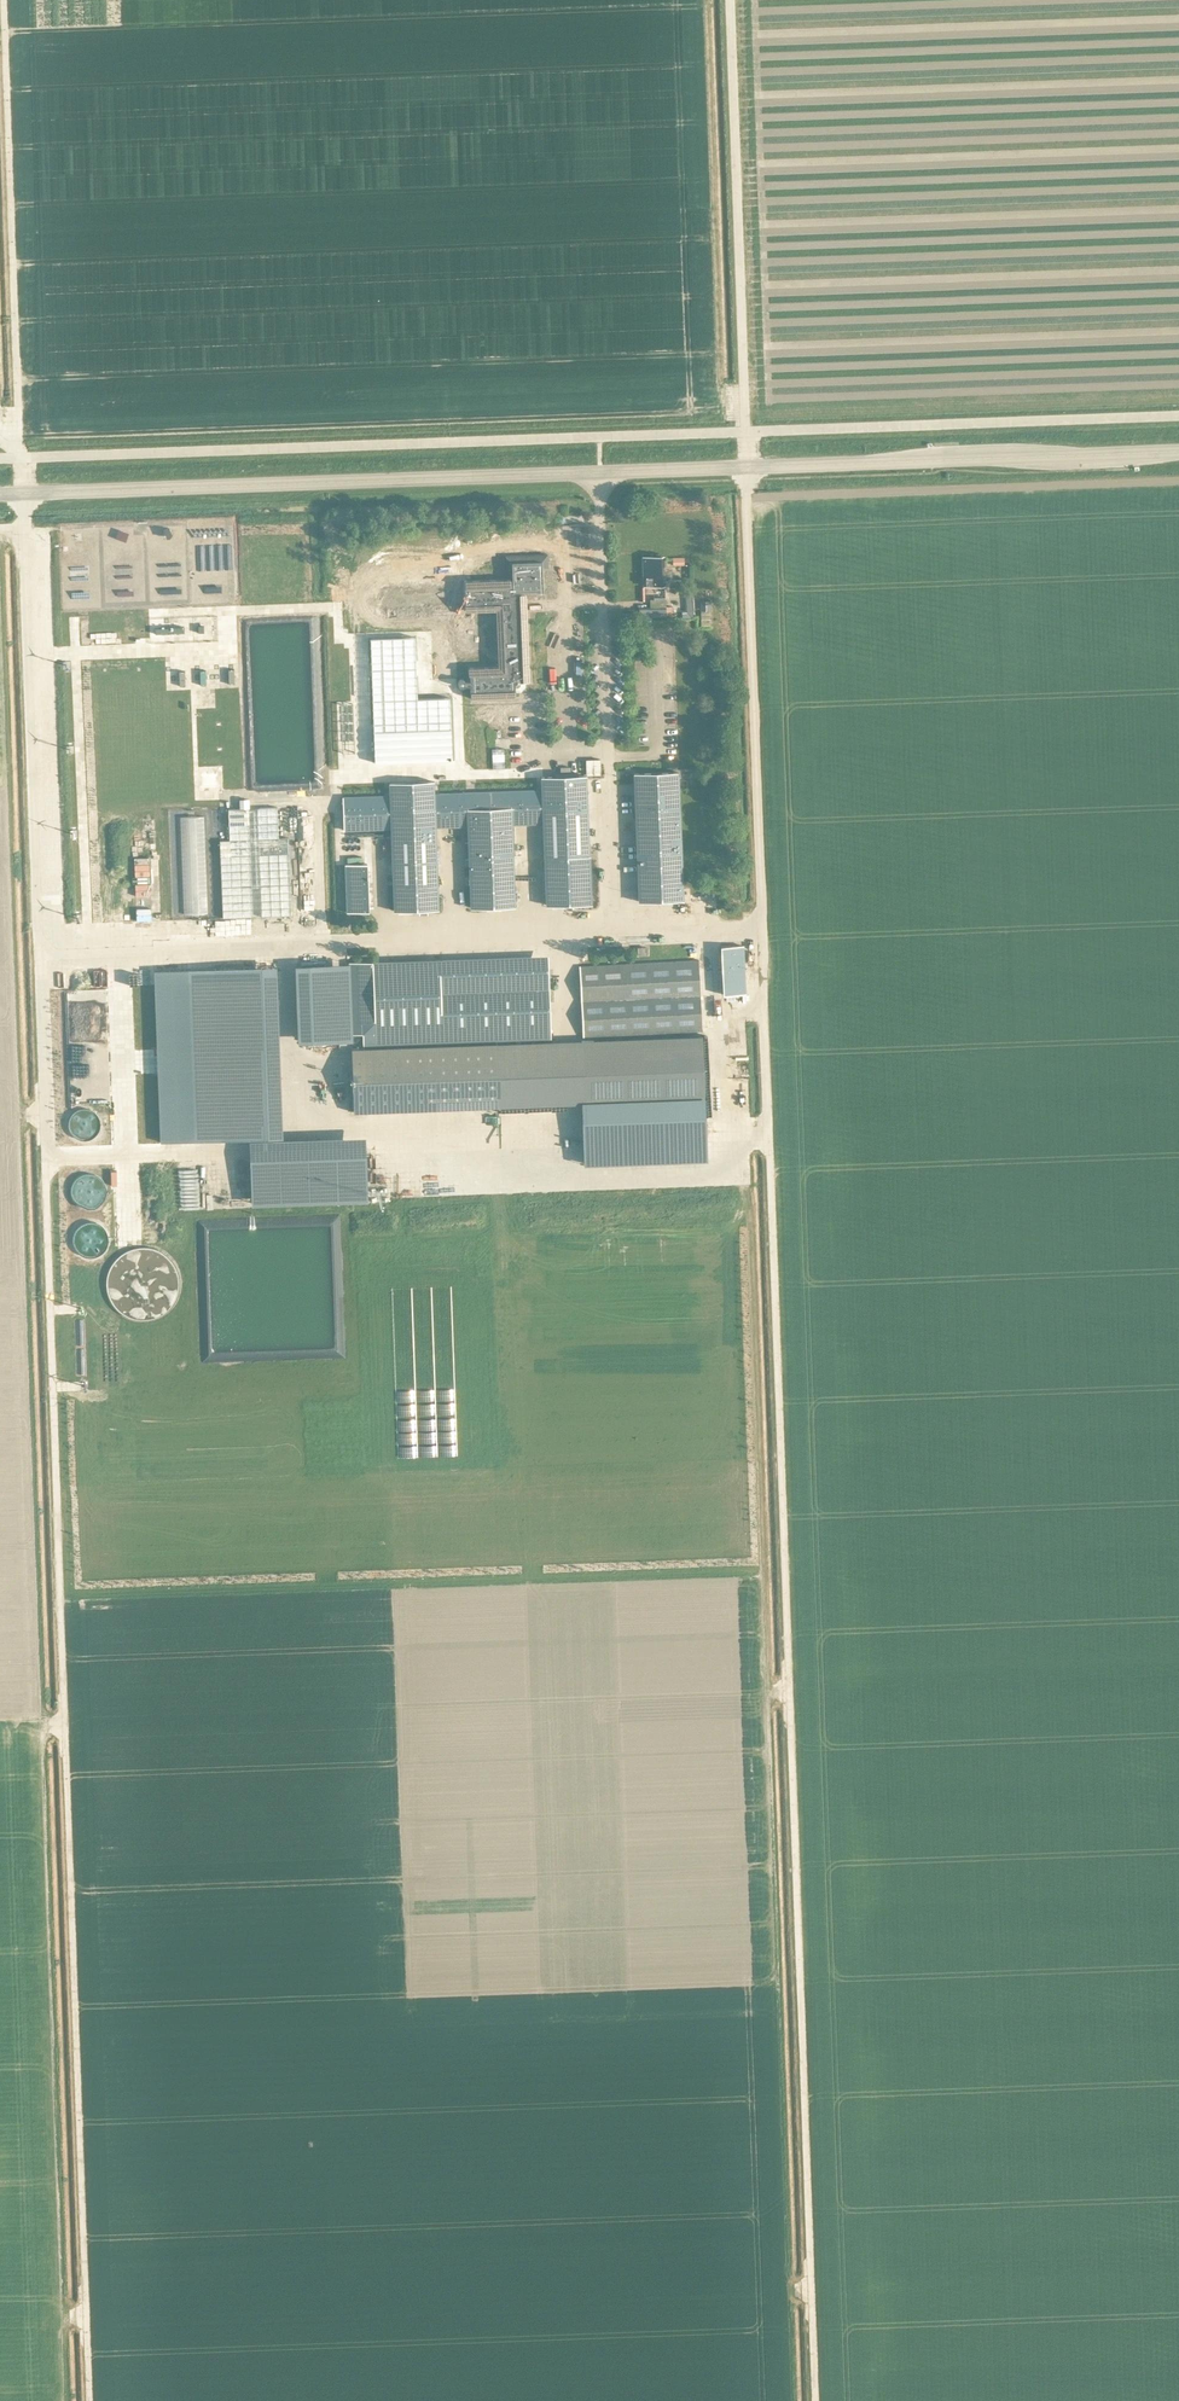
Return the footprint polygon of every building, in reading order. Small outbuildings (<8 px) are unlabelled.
[(462,689),(463,688),(464,688),(469,688),(469,700),(514,699),(514,686),(516,684),(528,684),(526,613),(520,613),(519,594),(542,593),(541,570),(547,570),(547,557),(505,558),(505,571),(511,571),(512,587),(510,587),(510,581),(378,586),(378,599),(373,599),(372,598),(371,598),(370,598),(369,598),(368,598),(368,599),(367,600),(366,601),(366,602),(367,603),(367,604),(367,605),(368,605),(369,606),(370,606),(371,606),(372,605),(373,605),(379,604),(379,617),(495,612),(497,669),(468,670),(469,682),(463,683),(463,682),(462,682),(461,681),(460,681),(459,682),(458,682),(457,683),(457,684),(457,685),(457,686),(457,687),(458,688),(458,689),(459,689),(460,689),(461,689),(462,689)] [(663,587),(663,559),(642,559),(643,588),(663,587)] [(649,601),(650,619),(665,618),(665,601),(649,601)] [(413,639),(368,641),(373,765),(451,762),(448,699),(416,701),(413,639)] [(504,771),(503,751),(491,751),(491,771),(504,771)] [(682,902),(677,774),(633,776),(638,904),(682,902)] [(342,800),(343,832),(385,831),(385,828),(390,828),(393,913),(437,911),(434,826),(440,825),(440,829),(467,828),(470,910),(514,908),(511,826),(542,825),(545,907),(590,905),(585,778),(541,779),(541,792),(433,796),(433,784),(388,785),(389,798),(384,798),(342,800)] [(219,858),(222,920),(290,918),(287,840),(277,840),(276,809),(227,811),(229,858),(219,858)] [(179,819),(182,916),(207,915),(203,819),(179,819)] [(344,867),(346,915),(368,914),(366,866),(344,867)] [(720,949),(721,973),(723,997),(744,996),(742,948),(720,949)] [(579,968),(583,1039),(700,1033),(697,962),(579,968)] [(443,1023),(372,1025),(370,964),(348,965),(350,1036),(362,1036),(362,1047),(363,1051),(350,1051),(353,1114),(498,1109),(496,1042),(549,1040),(547,971),(441,975),(443,1023)] [(292,967),(294,1043),(350,1041),(350,1036),(348,965),(292,967)] [(185,970),(190,1142),(245,1140),(278,1139),(273,968),(185,970)] [(581,1042),(583,1105),(703,1101),(701,1038),(581,1042)] [(496,1042),(498,1109),(579,1105),(583,1105),(581,1042),(581,1039),(549,1040),(496,1042)] [(703,1101),(579,1105),(581,1166),(705,1162),(703,1101)] [(278,1139),(245,1140),(247,1203),(364,1200),(362,1137),(278,1139)]
